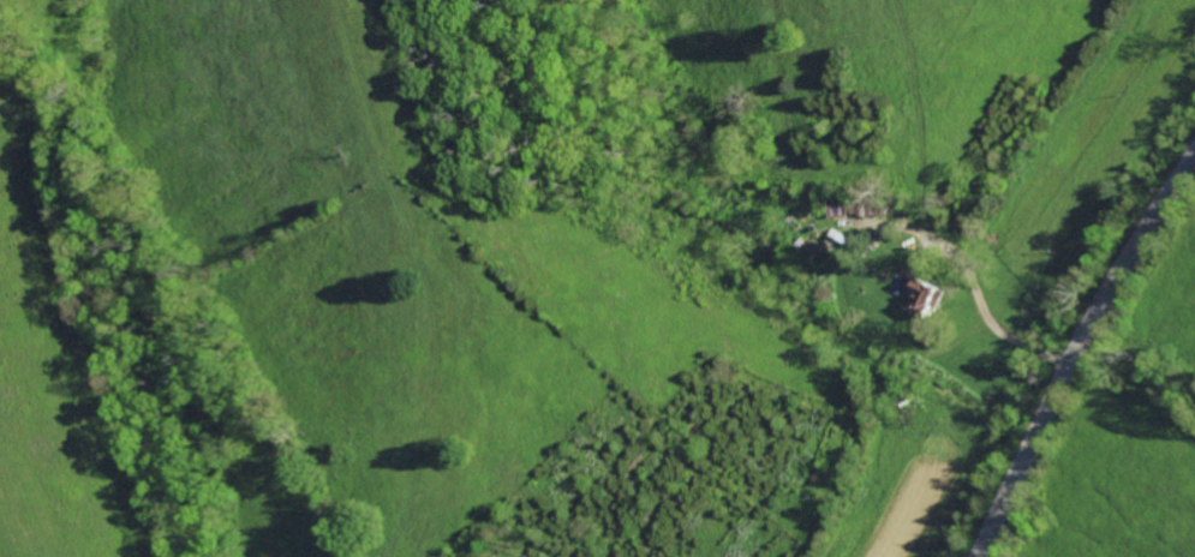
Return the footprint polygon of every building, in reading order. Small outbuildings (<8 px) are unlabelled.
[(948,290),(923,280),(911,310),(936,320),(948,290)]
